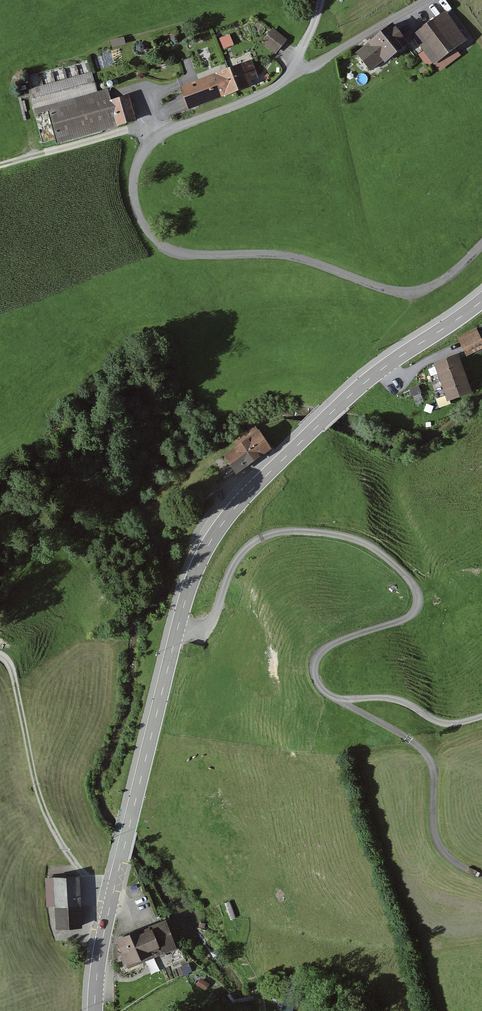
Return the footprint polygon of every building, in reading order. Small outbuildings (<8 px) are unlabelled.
[(446,12),(414,35),(434,63),(466,41),(446,12)] [(225,40),(235,37),(233,27),(222,30),(225,40)] [(395,27),(360,54),(375,72),(410,45),(395,27)] [(287,42),(272,29),(261,43),(276,55),(287,42)] [(252,62),(182,87),(190,110),(252,89),(249,81),(258,78),(252,62)] [(91,75),(30,90),(36,114),(48,111),(56,142),(136,123),(130,97),(110,102),(107,91),(96,94),(91,75)] [(459,342),(468,359),(481,352),(481,341),(478,333),(459,342)] [(457,356),(435,364),(451,403),(473,395),(457,356)] [(247,441),(224,458),(237,476),(273,450),(256,428),(244,437),(247,441)] [(80,881),(53,882),(56,934),(82,932),(80,881)] [(142,930),(116,941),(127,970),(154,960),(153,957),(174,948),(165,924),(143,933),(142,930)] [(201,969),(198,977),(208,981),(211,973),(201,969)]
